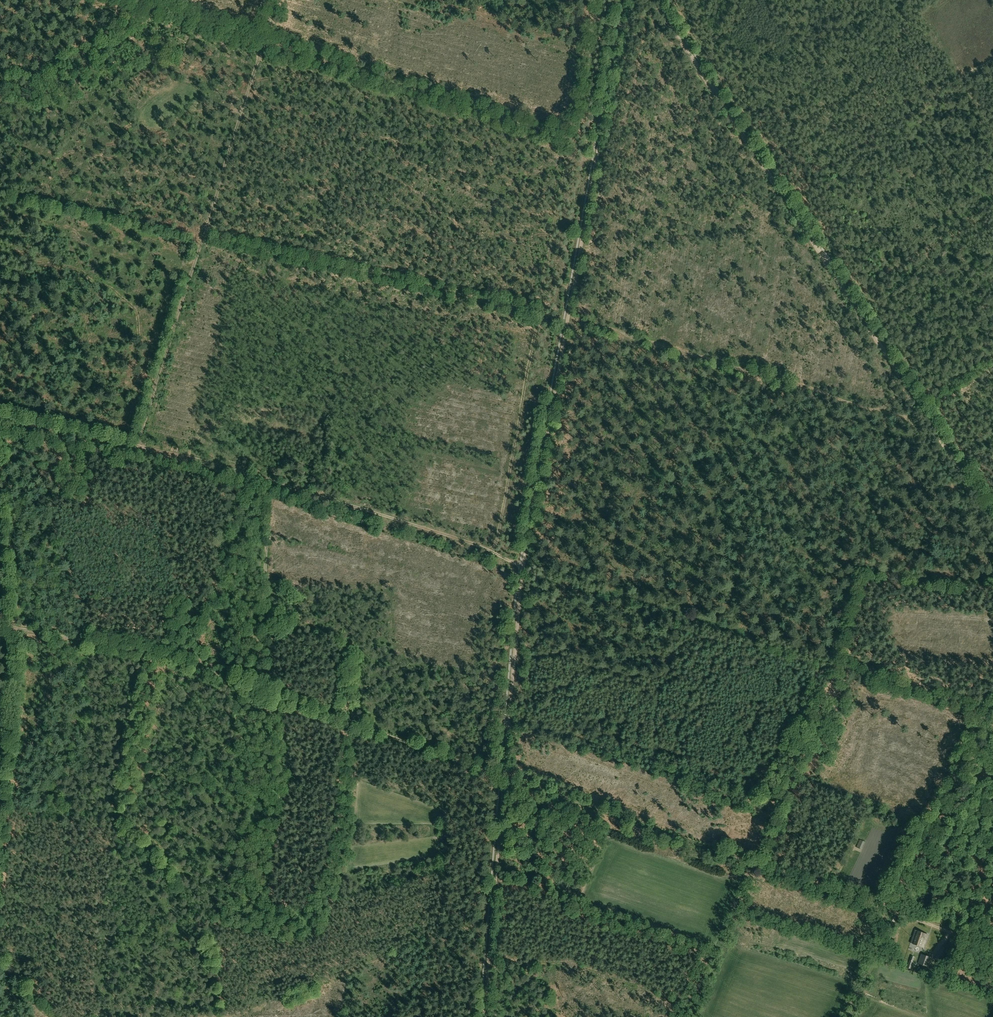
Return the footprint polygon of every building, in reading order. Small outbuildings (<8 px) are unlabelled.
[(861,849),(865,842),(860,839),(856,847),(861,849)] [(923,947),(927,935),(920,932),(914,930),(910,943),(923,947)] [(948,950),(942,947),(935,960),(940,963),(948,950)] [(927,967),(931,957),(921,954),(918,964),(927,967)]
